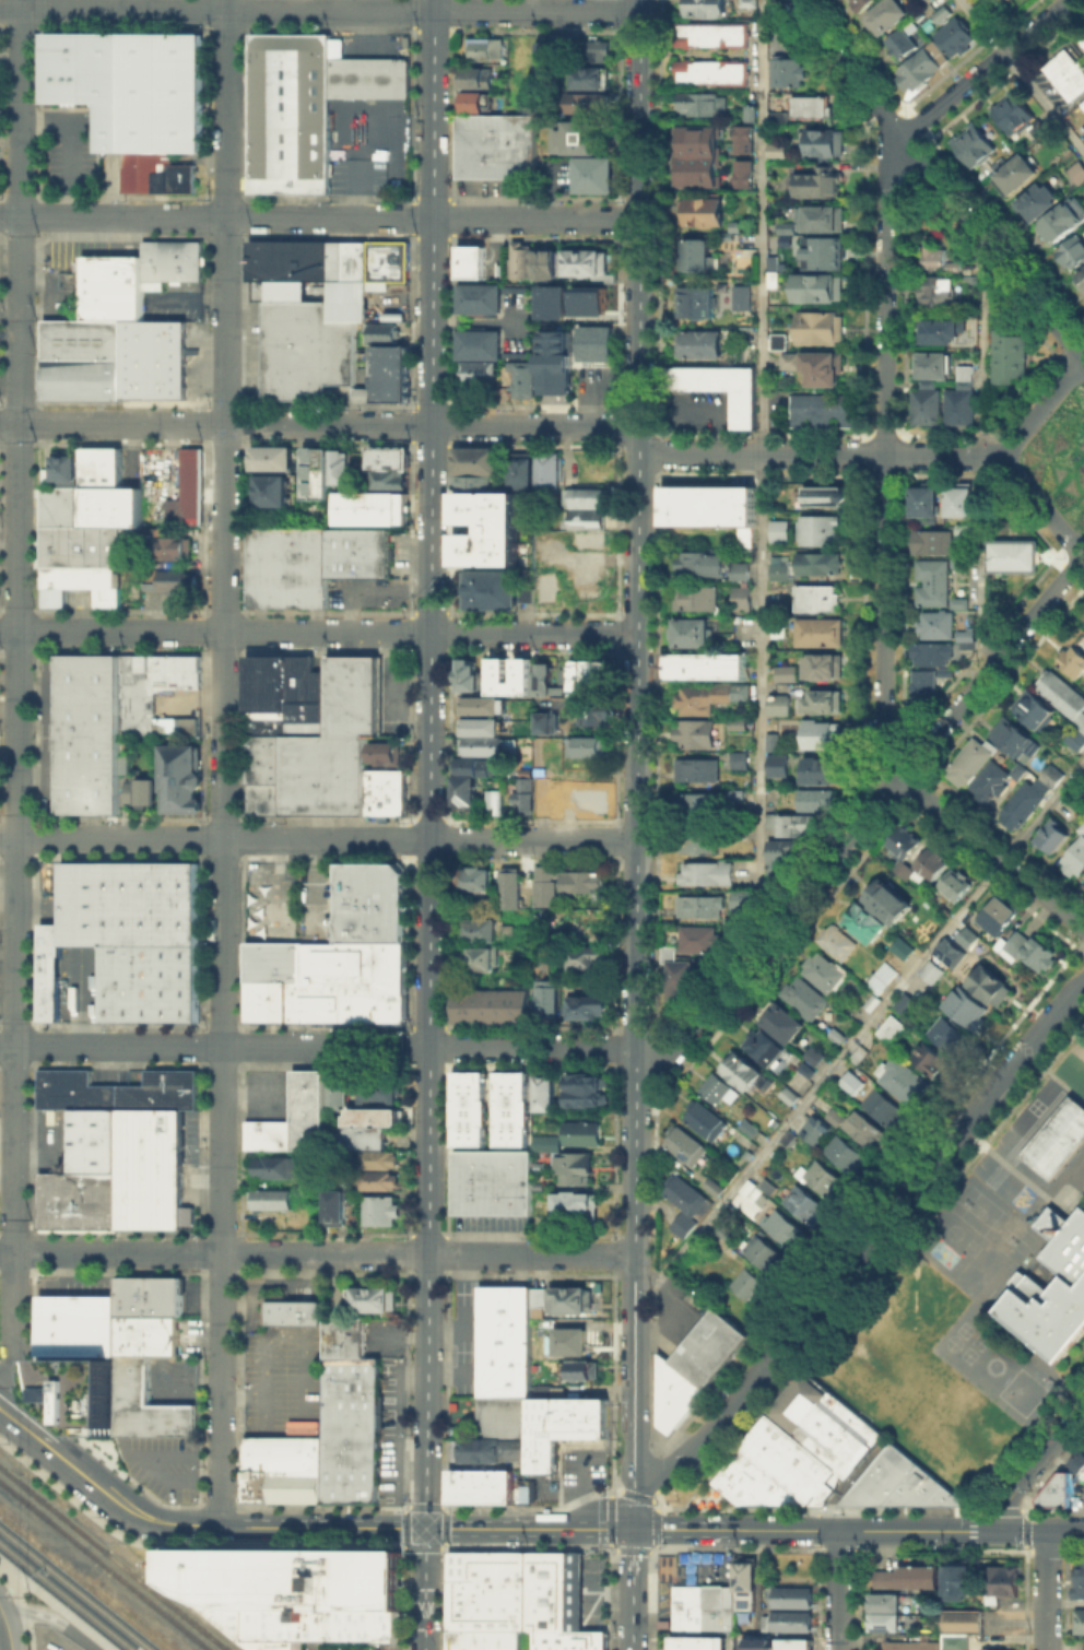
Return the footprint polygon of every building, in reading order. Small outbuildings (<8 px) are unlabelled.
[(684,13),(684,0),(729,0),(729,13),(684,13)] [(862,12),(852,0),(877,0),(862,12)] [(868,15),(888,0),(902,0),(911,13),(882,36),(868,15)] [(944,3),(951,12),(938,23),(930,14),(944,3)] [(976,48),(966,57),(959,50),(954,55),(938,35),(959,17),(976,37),(970,42),(976,48)] [(679,47),(679,24),(750,24),(750,47),(679,47)] [(201,32),(200,151),(193,151),(170,150),(122,150),(96,150),(97,101),(42,99),(43,30),(201,32)] [(907,30),(920,48),(903,61),(889,43),(907,30)] [(1074,39),(1083,50),(1083,31),(1074,39)] [(409,57),(409,96),(328,96),(328,192),(251,191),(251,33),(329,33),(329,57),(409,57)] [(504,38),(504,59),(474,59),(474,48),(471,48),(471,38),(504,38)] [(603,40),(611,40),(610,55),(608,54),(608,61),(600,60),(600,59),(590,59),(591,40),(599,40),(599,38),(603,38),(603,40)] [(580,40),(580,54),(558,54),(558,74),(540,74),(540,40),(580,40)] [(947,64),(916,90),(912,85),(906,90),(898,80),(904,74),(900,71),(932,45),(947,64)] [(1083,90),(1083,68),(1083,52),(1076,59),(1065,46),(1039,68),(1069,103),(1083,90)] [(774,86),(774,58),(803,59),(803,86),(774,86)] [(678,85),(678,60),(751,60),(751,85),(678,85)] [(606,67),(606,87),(575,87),(576,67),(606,67)] [(494,69),(494,86),(464,86),(464,69),(494,69)] [(1012,87),(990,106),(1013,135),(1036,117),(1012,87)] [(490,106),(488,110),(463,109),(464,91),(493,91),(493,106),(490,106)] [(599,93),(599,111),(572,111),(572,92),(599,93)] [(683,95),(722,95),(722,116),(683,116),(683,95)] [(833,96),(833,120),(796,120),(796,96),(833,96)] [(743,104),(755,104),(755,120),(743,120),(743,104)] [(787,111),(787,122),(774,122),(774,111),(787,111)] [(455,176),(456,113),(534,113),(534,177),(455,176)] [(606,121),(606,151),(553,152),(553,122),(606,121)] [(976,123),(999,151),(975,170),(952,143),(976,123)] [(756,128),(756,154),(738,154),(738,128),(756,128)] [(683,156),(683,130),(721,130),(721,156),(683,156)] [(805,157),(805,131),(845,131),(845,158),(805,157)] [(767,141),(767,156),(786,156),(786,142),(767,141)] [(193,163),(192,191),(121,191),(122,150),(170,150),(170,163),(193,163)] [(994,177),(1023,155),(1038,174),(1011,197),(994,177)] [(616,158),(616,195),(576,193),(576,157),(616,158)] [(1080,161),(1083,166),(1083,175),(1076,181),(1068,170),(1080,161)] [(683,186),(683,162),(721,162),(721,186),(683,186)] [(738,189),(738,163),(756,163),(756,190),(738,189)] [(837,163),(837,174),(840,174),(840,198),(797,197),(797,174),(820,174),(820,163),(837,163)] [(1016,202),(1042,181),(1059,202),(1033,223),(1016,202)] [(685,227),(686,201),(724,201),(724,227),(685,227)] [(1040,226),(1069,202),(1083,221),(1054,244),(1040,226)] [(846,208),(846,232),(809,232),(809,208),(846,208)] [(796,221),(796,233),(777,232),(777,221),(796,221)] [(740,232),(740,248),(722,248),(722,232),(740,232)] [(841,237),(841,269),(805,269),(805,260),(796,260),(796,248),(805,248),(805,237),(841,237)] [(1082,237),(1083,240),(1083,261),(1073,269),(1061,251),(1082,237)] [(141,256),(141,239),(200,240),(200,256),(204,256),(204,263),(200,263),(200,279),(179,279),(179,282),(168,282),(168,280),(161,280),(161,288),(140,288),(141,256)] [(532,275),(508,275),(507,257),(510,257),(510,239),(521,239),(521,244),(529,244),(529,247),(532,247),(532,275)] [(680,271),(680,239),(712,239),(712,271),(680,271)] [(939,239),(939,252),(947,252),(947,261),(962,262),(962,273),(934,273),(934,270),(923,269),(923,251),(929,252),(929,239),(939,239)] [(307,280),(307,300),(266,300),(266,279),(251,279),(251,241),(328,241),(328,280),(307,280)] [(366,291),(366,320),(356,320),(328,320),(328,300),(328,280),(366,280),(366,241),(406,241),(406,280),(388,280),(388,291),(366,291)] [(328,280),(328,241),(366,241),(366,280),(328,280)] [(484,245),(484,279),(457,279),(457,245),(484,245)] [(601,249),(601,250),(606,250),(606,273),(614,273),(614,282),(591,282),(591,275),(587,275),(586,276),(580,276),(579,275),(561,275),(561,258),(563,258),(563,248),(601,249)] [(534,249),(556,249),(556,276),(553,276),(553,281),(541,280),(541,276),(533,276),(534,249)] [(102,319),(81,319),(82,288),(82,271),(82,255),(102,255),(102,319)] [(121,319),(102,319),(102,255),(121,256),(121,319)] [(767,255),(766,269),(776,269),(776,255),(767,255)] [(121,319),(121,256),(141,256),(140,288),(140,319),(121,319)] [(1071,277),(1083,295),(1083,268),(1071,277)] [(778,287),(767,287),(767,270),(778,270),(778,287)] [(797,302),(797,275),(839,275),(839,302),(797,302)] [(931,306),(931,281),(957,281),(957,306),(931,306)] [(499,311),(457,311),(457,283),(499,283),(499,311)] [(538,284),(538,318),(566,318),(566,284),(538,284)] [(674,284),(712,285),(712,317),(674,316),(674,306),(679,306),(679,295),(674,295),(674,284)] [(750,284),(732,284),(732,309),(750,309),(750,284)] [(572,286),(572,315),(605,315),(605,286),(572,286)] [(1003,298),(1002,313),(992,313),(992,298),(1003,298)] [(307,300),(328,300),(328,320),(356,320),(356,385),(327,385),(327,399),(264,399),(264,300),(266,300),(307,300)] [(846,314),(845,345),(800,345),(800,314),(846,314)] [(120,358),(42,357),(42,318),(81,319),(102,319),(121,319),(120,350),(120,358)] [(120,350),(121,319),(140,319),(185,319),(185,351),(120,350)] [(396,335),(396,341),(365,341),(365,321),(396,321),(396,327),(400,327),(400,335),(396,335)] [(920,345),(920,322),(959,322),(959,345),(920,345)] [(612,327),(612,360),(576,360),(577,327),(612,327)] [(721,329),(675,329),(675,357),(721,357),(721,329)] [(500,358),(458,358),(458,330),(500,330),(500,358)] [(568,393),(568,330),(537,330),(537,393),(568,393)] [(1016,384),(994,384),(994,330),(1027,330),(1027,377),(1016,377),(1016,384)] [(769,349),(769,332),(786,332),(785,349),(769,349)] [(408,365),(370,365),(370,343),(408,343),(408,365)] [(120,350),(185,351),(184,399),(120,398),(120,358),(120,350)] [(780,368),(780,352),(799,352),(799,368),(780,368)] [(840,370),(840,386),(810,386),(810,370),(808,370),(808,354),(840,354),(840,370)] [(920,379),(920,355),(951,356),(951,379),(920,379)] [(120,398),(40,398),(42,357),(120,358),(120,398)] [(497,361),(497,381),(479,381),(476,384),(471,385),(468,381),(463,381),(463,361),(497,361)] [(534,396),(512,396),(512,390),(510,388),(510,381),(512,379),(512,368),(506,368),(506,361),(534,361),(534,396)] [(370,365),(408,365),(408,387),(370,387),(370,365)] [(962,386),(962,367),(974,367),(974,386),(962,386)] [(757,369),(757,429),(734,429),(734,390),(672,390),(672,369),(757,369)] [(370,387),(408,387),(408,401),(356,401),(356,387),(370,387)] [(914,424),(914,390),(941,390),(941,424),(914,424)] [(947,425),(947,391),(975,391),(975,425),(947,425)] [(793,424),(793,397),(856,398),(856,425),(793,424)] [(293,446),(293,471),(250,471),(250,445),(293,446)] [(408,462),(367,462),(367,445),(408,445),(408,462)] [(327,447),(327,497),(302,497),(302,446),(315,446),(315,447),(327,447)] [(496,446),(496,473),(450,473),(451,446),(496,446)] [(121,527),(121,567),(43,566),(43,486),(51,486),(78,487),(83,487),(83,447),(122,447),(122,486),(142,486),(142,527),(121,527)] [(204,448),(203,523),(167,523),(168,498),(181,498),(184,448),(204,448)] [(347,451),(347,483),(329,483),(329,449),(341,449),(341,451),(347,451)] [(557,451),(557,488),(534,488),(534,451),(557,451)] [(78,487),(51,486),(52,452),(78,452),(78,487)] [(530,457),(530,488),(507,488),(507,457),(530,457)] [(402,469),(402,474),(405,474),(405,488),(373,488),(373,469),(402,469)] [(250,490),(250,473),(286,473),(286,476),(290,476),(290,483),(286,483),(286,490),(250,490)] [(492,474),(492,488),(453,488),(453,474),(492,474)] [(754,485),(754,525),(660,525),(660,485),(754,485)] [(914,517),(914,485),(942,485),(942,517),(914,517)] [(604,487),(604,504),(598,504),(598,506),(570,506),(570,502),(563,502),(564,488),(569,488),(569,487),(604,487)] [(951,516),(951,487),(976,487),(976,516),(951,516)] [(286,490),(286,495),(290,495),(290,505),(286,505),(286,506),(250,506),(250,490),(286,490)] [(849,490),(849,507),(809,507),(810,490),(849,490)] [(404,523),(332,523),(332,492),(404,492),(404,523)] [(455,492),(455,523),(481,523),(481,533),(455,533),(455,565),(517,566),(517,492),(455,492)] [(605,512),(604,527),(572,526),(572,508),(598,509),(598,512),(605,512)] [(839,514),(797,515),(798,543),(839,543),(839,533),(837,533),(836,525),(839,525),(839,514)] [(788,519),(789,542),(768,542),(768,519),(788,519)] [(286,606),(247,605),(247,527),(286,527),(286,606)] [(286,527),(326,527),(326,553),(326,576),(326,606),(286,606),(286,527)] [(326,553),(326,527),(389,528),(389,553),(326,553)] [(567,547),(604,548),(604,530),(567,529),(567,547)] [(739,551),(739,532),(754,532),(754,551),(739,551)] [(955,532),(955,555),(917,555),(917,532),(955,532)] [(185,540),(191,540),(191,558),(185,558),(185,562),(155,562),(155,539),(185,540)] [(1038,539),(1038,570),(987,570),(987,539),(1038,539)] [(326,553),(389,553),(388,577),(326,576),(326,553)] [(799,562),(799,554),(844,554),(844,578),(774,578),(774,562),(799,562)] [(681,579),(681,555),(727,556),(727,579),(681,579)] [(950,556),(950,566),(967,566),(967,556),(950,556)] [(947,558),(947,606),(915,606),(915,586),(922,586),(922,579),(915,579),(915,558),(947,558)] [(734,580),(734,565),(752,565),(751,580),(734,580)] [(121,567),(121,606),(96,605),(96,590),(68,589),(67,594),(66,594),(66,605),(43,605),(43,566),(121,567)] [(145,573),(141,573),(141,576),(144,576),(144,582),(143,582),(143,605),(127,605),(127,601),(123,601),(122,566),(146,566),(146,568),(145,568),(145,573)] [(461,569),(461,608),(516,608),(516,569),(461,569)] [(518,601),(518,569),(533,569),(533,601),(518,601)] [(555,569),(535,569),(534,602),(554,602),(555,569)] [(186,573),(186,577),(198,576),(198,592),(181,592),(181,596),(163,597),(163,592),(145,592),(145,573),(186,573)] [(749,587),(749,606),(731,606),(731,587),(749,587)] [(799,587),(841,587),(841,612),(799,612),(799,587)] [(678,613),(678,588),(721,588),(721,613),(678,613)] [(950,598),(950,608),(967,608),(967,598),(950,598)] [(924,638),(924,614),(956,614),(956,638),(924,638)] [(845,620),(845,649),(799,649),(799,620),(845,620)] [(711,621),(711,649),(674,649),(674,638),(669,638),(669,627),(674,627),(674,621),(711,621)] [(964,641),(964,630),(976,630),(976,641),(964,641)] [(919,664),(919,645),(950,645),(950,664),(919,664)] [(961,655),(961,645),(976,645),(976,655),(961,655)] [(1073,646),(1083,655),(1083,672),(1079,679),(1059,662),(1073,646)] [(121,655),(121,813),(58,813),(58,655),(121,655)] [(200,655),(201,687),(166,687),(155,691),(155,718),(199,717),(199,734),(123,735),(122,656),(200,655)] [(326,735),(285,734),(285,718),(246,718),(246,655),(313,655),(313,670),(327,670),(326,735)] [(663,680),(663,655),(747,656),(747,681),(663,680)] [(326,735),(327,670),(327,656),(377,656),(377,735),(366,735),(326,735)] [(487,656),(487,693),(529,694),(530,657),(512,657),(511,681),(505,681),(505,657),(487,656)] [(480,657),(480,690),(458,690),(458,680),(456,680),(456,668),(458,668),(458,657),(480,657)] [(808,657),(848,658),(848,680),(808,680),(808,657)] [(609,692),(568,692),(568,659),(609,658),(609,692)] [(551,693),(531,693),(531,668),(538,668),(538,662),(551,662),(551,693)] [(776,665),(796,665),(796,680),(776,680),(776,665)] [(1051,671),(1083,698),(1083,713),(1077,720),(1038,687),(1051,671)] [(915,694),(915,674),(938,674),(938,694),(915,694)] [(737,702),(737,686),(751,686),(751,702),(737,702)] [(715,717),(676,717),(676,691),(733,691),(733,703),(715,703),(715,717)] [(844,712),(805,712),(805,700),(812,700),(812,691),(844,691),(844,712)] [(1029,691),(1059,716),(1044,734),(1014,709),(1029,691)] [(500,695),(460,695),(460,714),(500,714),(500,711),(506,711),(506,698),(500,698),(500,695)] [(770,715),(770,696),(792,697),(791,715),(770,715)] [(611,703),(611,723),(577,724),(577,703),(611,703)] [(534,711),(546,711),(546,709),(554,709),(554,711),(556,711),(556,733),(534,733),(534,711)] [(499,717),(459,717),(459,734),(499,734),(499,717)] [(246,718),(285,718),(285,734),(282,734),(246,734),(246,718)] [(991,735),(1005,718),(1041,749),(1027,766),(991,735)] [(733,730),(733,720),(749,721),(749,730),(733,730)] [(1068,743),(1083,720),(1083,751),(1082,754),(1068,743)] [(676,752),(676,722),(717,723),(716,752),(676,752)] [(809,749),(809,723),(836,723),(836,749),(809,749)] [(764,751),(776,751),(777,733),(765,733),(764,751)] [(281,782),(245,782),(246,734),(282,734),(281,782)] [(285,734),(326,735),(366,735),(365,769),(365,814),(337,814),(337,817),(325,817),(325,814),(281,814),(281,782),(282,734),(285,734)] [(502,735),(502,755),(464,755),(464,754),(460,754),(460,738),(464,738),(464,735),(502,735)] [(601,755),(569,755),(569,735),(601,735),(601,755)] [(789,736),(789,778),(769,778),(770,736),(789,736)] [(976,736),(994,752),(963,791),(943,776),(976,736)] [(401,743),(400,765),(377,765),(377,762),(369,762),(369,741),(397,742),(397,743),(401,743)] [(162,744),(199,744),(199,746),(201,746),(201,775),(203,775),(203,787),(199,791),(199,798),(203,798),(203,812),(166,812),(165,790),(162,790),(162,744)] [(750,755),(750,770),(734,769),(734,755),(750,755)] [(494,762),(494,773),(488,771),(488,775),(452,775),(452,756),(479,757),(479,758),(491,758),(491,762),(494,762)] [(678,782),(678,758),(720,758),(720,783),(678,782)] [(845,759),(845,785),(809,785),(809,759),(845,759)] [(1012,787),(1002,799),(998,794),(988,806),(969,792),(994,762),(1013,776),(1006,783),(1012,787)] [(1022,780),(1014,773),(1021,765),(1028,773),(1022,780)] [(1044,777),(1053,765),(1065,776),(1056,788),(1044,777)] [(365,814),(365,769),(408,769),(408,814),(387,814),(387,822),(377,822),(377,814),(365,814)] [(475,776),(474,809),(452,809),(452,775),(475,776)] [(533,776),(532,815),(548,816),(548,776),(533,776)] [(530,777),(530,790),(531,790),(531,812),(519,812),(519,802),(512,802),(512,792),(518,792),(518,777),(530,777)] [(150,781),(156,781),(156,802),(146,802),(146,805),(139,805),(139,801),(129,801),(129,781),(142,781),(142,780),(150,780),(150,781)] [(281,782),(281,814),(245,813),(245,782),(281,782)] [(1000,817),(1028,782),(1046,798),(1017,832),(1000,817)] [(605,787),(570,788),(571,809),(588,809),(588,814),(606,813),(605,787)] [(484,789),(484,814),(499,814),(500,789),(484,789)] [(745,790),(745,801),(731,801),(731,790),(745,790)] [(802,790),(836,791),(836,812),(802,812),(802,790)] [(679,814),(679,794),(719,794),(719,814),(679,814)] [(767,827),(767,815),(777,815),(777,827),(767,827)] [(782,837),(782,816),(817,816),(817,837),(782,837)] [(1071,833),(1052,855),(1034,838),(1052,816),(1071,833)] [(906,863),(884,846),(904,822),(924,839),(906,863)] [(682,855),(682,824),(718,824),(718,855),(682,855)] [(1081,838),(1083,841),(1083,872),(1081,876),(1062,862),(1081,838)] [(771,841),(796,842),(796,861),(789,861),(789,877),(771,877),(771,841)] [(916,868),(932,848),(950,862),(933,882),(916,868)] [(39,1021),(39,922),(60,922),(60,861),(197,861),(197,1021),(99,1021),(101,944),(59,943),(59,1021),(39,1021)] [(394,862),(404,872),(403,943),(335,942),(337,862),(394,862)] [(894,871),(903,862),(915,873),(907,883),(894,871)] [(686,872),(686,863),(735,864),(735,886),(680,886),(680,872),(686,872)] [(483,868),(492,868),(492,891),(459,889),(460,868),(471,868),(471,865),(484,867),(483,868)] [(521,868),(521,894),(503,894),(503,868),(521,868)] [(594,870),(594,872),(600,872),(600,874),(603,874),(603,887),(594,887),(594,892),(564,892),(564,877),(559,877),(559,873),(564,873),(564,871),(594,870)] [(940,888),(954,870),(973,884),(958,903),(940,888)] [(864,896),(883,876),(905,897),(886,917),(864,896)] [(557,880),(557,905),(538,906),(537,881),(557,880)] [(753,894),(753,910),(733,909),(733,894),(753,894)] [(1021,911),(1000,939),(979,922),(1001,896),(1021,911)] [(724,898),(723,919),(680,919),(680,898),(724,898)] [(844,922),(859,903),(889,927),(874,946),(844,922)] [(596,912),(597,934),(552,934),(552,914),(596,912)] [(497,919),(497,941),(463,941),(463,940),(461,936),(461,933),(463,930),(463,919),(497,919)] [(515,923),(515,936),(505,936),(505,923),(515,923)] [(965,923),(979,935),(967,948),(954,938),(965,923)] [(820,942),(835,924),(859,945),(845,963),(820,942)] [(1050,945),(1036,964),(1026,955),(1018,965),(1002,953),(1025,924),(1050,945)] [(720,927),(720,948),(718,948),(718,955),(684,955),(684,927),(720,927)] [(952,968),(932,952),(945,936),(965,953),(952,968)] [(373,981),(403,993),(403,1025),(391,1025),(391,1022),(379,1022),(379,1025),(366,1025),(366,1022),(364,1022),(364,1025),(351,1025),(351,1022),(350,1022),(350,1025),(339,1025),(339,1022),(337,1022),(337,1025),(326,1025),(326,1022),(322,1022),(322,1025),(311,1025),(311,1022),(285,1022),(286,980),(246,980),(246,966),(246,942),(279,942),(288,942),(314,942),(313,981),(373,981)] [(403,993),(373,981),(313,981),(314,942),(335,942),(403,943),(403,993)] [(496,965),(496,970),(471,970),(471,967),(464,967),(466,943),(500,944),(499,965),(496,965)] [(659,960),(673,960),(673,945),(660,945),(659,960)] [(608,946),(609,959),(601,959),(601,968),(569,968),(569,946),(608,946)] [(805,973),(822,953),(850,976),(834,995),(805,973)] [(929,958),(943,970),(931,985),(917,973),(929,958)] [(864,983),(884,960),(896,970),(876,993),(864,983)] [(693,963),(693,974),(700,974),(700,985),(693,985),(693,991),(684,991),(684,1003),(669,1003),(669,963),(693,963)] [(988,967),(1015,991),(1000,1009),(973,986),(988,967)] [(786,995),(801,978),(828,1002),(813,1020),(786,995)] [(285,1022),(245,1021),(246,980),(286,980),(285,1022)] [(557,980),(557,987),(559,986),(559,1017),(543,1017),(542,1006),(539,1006),(539,986),(540,986),(540,980),(557,980)] [(947,1006),(962,988),(987,1007),(974,1026),(947,1006)] [(455,990),(529,990),(529,1025),(455,1024),(455,990)] [(891,1005),(903,991),(916,1003),(904,1017),(891,1005)] [(880,999),(870,1011),(863,1005),(872,993),(880,999)] [(608,995),(609,1009),(605,1010),(605,1014),(598,1014),(597,1018),(569,1018),(569,1012),(565,1012),(565,1004),(569,1004),(569,995),(608,995)] [(775,1002),(806,1028),(792,1046),(759,1020),(775,1002)] [(891,1013),(904,1024),(888,1042),(875,1032),(891,1013)] [(927,1035),(942,1014),(966,1032),(950,1053),(927,1035)] [(844,1036),(837,1045),(824,1035),(832,1026),(844,1036)] [(757,1032),(761,1034),(764,1030),(787,1050),(773,1069),(745,1047),(757,1032)] [(847,1057),(859,1042),(868,1050),(857,1064),(847,1057)] [(927,1044),(951,1064),(938,1081),(914,1059),(927,1044)] [(801,1056),(810,1045),(823,1054),(813,1066),(801,1056)] [(740,1056),(763,1076),(766,1072),(777,1081),(767,1092),(757,1083),(747,1094),(724,1073),(740,1056)] [(877,1077),(895,1057),(932,1085),(915,1107),(877,1077)] [(796,1069),(802,1060),(814,1070),(808,1079),(796,1069)] [(118,1108),(69,1107),(38,1107),(39,1069),(91,1069),(91,1085),(118,1085),(118,1108)] [(347,1069),(346,1105),(342,1105),(342,1108),(328,1108),(328,1069),(347,1069)] [(838,1082),(848,1069),(864,1082),(853,1095),(838,1082)] [(118,1108),(118,1085),(145,1085),(145,1070),(197,1070),(197,1109),(181,1108),(118,1108)] [(292,1120),(292,1070),(323,1070),(322,1148),(292,1148),(292,1120)] [(451,1071),(451,1145),(484,1145),(484,1071),(451,1071)] [(494,1072),(494,1146),(526,1146),(526,1072),(494,1072)] [(564,1105),(564,1073),(567,1073),(567,1072),(592,1072),(592,1074),(608,1074),(606,1103),(601,1103),(601,1105),(591,1105),(591,1107),(579,1106),(579,1105),(564,1105)] [(800,1073),(811,1083),(800,1095),(789,1086),(800,1073)] [(534,1074),(533,1110),(553,1110),(553,1074),(534,1074)] [(702,1092),(716,1075),(733,1091),(719,1107),(702,1092)] [(398,1080),(398,1103),(392,1103),(392,1100),(366,1099),(366,1103),(361,1103),(361,1080),(398,1080)] [(777,1095),(786,1085),(798,1096),(790,1106),(777,1095)] [(865,1104),(877,1089),(909,1116),(898,1130),(865,1104)] [(1072,1095),(1083,1105),(1083,1140),(1053,1178),(1024,1154),(1072,1095)] [(684,1120),(699,1103),(727,1127),(710,1144),(684,1120)] [(823,1116),(832,1106),(844,1117),(836,1127),(823,1116)] [(118,1108),(117,1227),(117,1233),(39,1231),(39,1227),(36,1227),(36,1183),(39,1183),(39,1172),(69,1172),(69,1107),(118,1108)] [(396,1107),(396,1125),(364,1124),(364,1107),(396,1107)] [(118,1108),(181,1108),(180,1205),(191,1205),(191,1224),(180,1224),(180,1228),(117,1227),(118,1108)] [(848,1128),(862,1110),(892,1135),(877,1153),(848,1128)] [(816,1115),(835,1130),(818,1148),(801,1133),(816,1115)] [(757,1128),(750,1136),(737,1125),(744,1117),(757,1128)] [(292,1148),(245,1148),(245,1120),(292,1120),(292,1148)] [(588,1120),(588,1121),(601,1121),(600,1145),(564,1145),(564,1134),(562,1134),(561,1127),(565,1125),(565,1121),(582,1121),(582,1120),(588,1120)] [(385,1127),(384,1148),(327,1147),(327,1127),(385,1127)] [(664,1147),(680,1129),(708,1153),(692,1171),(664,1147)] [(796,1135),(786,1146),(778,1141),(788,1129),(796,1135)] [(826,1152),(841,1133),(873,1160),(858,1178),(826,1152)] [(561,1135),(561,1151),(534,1150),(534,1134),(561,1135)] [(745,1148),(741,1155),(747,1159),(752,1153),(745,1148)] [(396,1150),(396,1153),(398,1153),(398,1166),(392,1165),(392,1168),(361,1168),(361,1150),(396,1150)] [(533,1152),(532,1214),(455,1214),(455,1151),(533,1152)] [(593,1152),(593,1175),(591,1175),(591,1185),(561,1185),(561,1152),(593,1152)] [(302,1157),(301,1178),(267,1178),(267,1176),(256,1176),(256,1158),(266,1158),(266,1156),(302,1157)] [(804,1168),(810,1172),(820,1160),(853,1190),(838,1207),(799,1175),(804,1168)] [(396,1186),(396,1189),(361,1188),(361,1170),(391,1170),(391,1174),(398,1174),(398,1186),(396,1186)] [(665,1193),(680,1176),(715,1204),(702,1222),(665,1193)] [(723,1188),(716,1197),(702,1186),(709,1177),(723,1188)] [(746,1178),(754,1183),(744,1195),(737,1190),(746,1178)] [(765,1178),(776,1187),(770,1194),(758,1185),(765,1178)] [(800,1186),(833,1213),(817,1230),(786,1203),(800,1186)] [(291,1189),(291,1209),(252,1207),(252,1206),(248,1206),(248,1190),(252,1190),(252,1189),(291,1189)] [(345,1190),(345,1225),(325,1224),(326,1189),(345,1190)] [(580,1191),(580,1193),(599,1193),(598,1225),(555,1224),(555,1192),(566,1192),(566,1191),(580,1191)] [(393,1195),(393,1202),(398,1202),(398,1215),(393,1215),(393,1224),(363,1224),(363,1195),(393,1195)] [(770,1204),(811,1239),(799,1253),(758,1219),(770,1204)] [(1082,1204),(1083,1206),(1083,1328),(1058,1360),(995,1310),(1015,1286),(1009,1282),(1021,1268),(1047,1290),(1061,1273),(1039,1256),(1052,1240),(1034,1225),(1050,1204),(1069,1219),(1082,1204)] [(669,1227),(682,1211),(696,1222),(682,1238),(669,1227)] [(745,1249),(759,1233),(790,1260),(777,1276),(745,1249)] [(747,1270),(768,1285),(753,1304),(733,1288),(747,1270)] [(179,1317),(119,1317),(119,1296),(119,1277),(181,1276),(181,1317),(179,1317)] [(478,1333),(479,1284),(531,1285),(531,1287),(531,1305),(530,1334),(478,1333)] [(394,1288),(394,1309),(389,1309),(389,1311),(351,1311),(351,1285),(389,1285),(389,1288),(394,1288)] [(586,1285),(586,1290),(591,1290),(591,1311),(590,1311),(590,1315),(582,1315),(582,1312),(556,1312),(556,1315),(549,1315),(549,1285),(586,1285)] [(545,1306),(531,1305),(531,1287),(545,1287),(545,1306)] [(261,1323),(261,1294),(288,1294),(288,1301),(323,1301),(322,1318),(322,1324),(267,1324),(261,1323)] [(119,1296),(119,1317),(119,1355),(42,1355),(42,1296),(119,1296)] [(658,1353),(659,1351),(670,1359),(714,1306),(750,1335),(668,1435),(656,1425),(658,1353)] [(179,1317),(179,1355),(151,1355),(119,1355),(119,1317),(179,1317)] [(363,1337),(322,1337),(322,1324),(322,1318),(364,1318),(363,1337)] [(550,1329),(535,1329),(535,1318),(550,1318),(550,1329)] [(592,1342),(592,1351),(585,1351),(585,1354),(553,1354),(553,1327),(586,1327),(585,1342),(592,1342)] [(530,1334),(530,1398),(478,1398),(478,1333),(530,1334)] [(322,1337),(363,1337),(363,1356),(322,1356),(322,1337)] [(119,1355),(151,1355),(151,1404),(198,1404),(198,1436),(119,1436),(119,1355)] [(322,1465),(322,1436),(322,1356),(363,1356),(378,1356),(378,1465),(322,1465)] [(598,1360),(598,1378),(591,1378),(591,1379),(590,1379),(568,1379),(568,1359),(591,1359),(591,1360),(598,1360)] [(115,1360),(115,1437),(78,1437),(40,1400),(40,1360),(115,1360)] [(822,1505),(776,1504),(788,1488),(738,1448),(801,1371),(827,1393),(829,1391),(881,1433),(822,1505)] [(569,1437),(557,1437),(557,1457),(529,1457),(529,1438),(530,1398),(534,1398),(534,1383),(551,1384),(551,1398),(570,1398),(569,1437)] [(530,1398),(529,1438),(478,1437),(478,1398),(530,1398)] [(582,1398),(582,1437),(569,1437),(570,1398),(582,1398)] [(593,1437),(582,1437),(582,1398),(590,1398),(594,1398),(593,1437)] [(593,1437),(594,1398),(606,1398),(606,1417),(606,1438),(593,1437)] [(244,1470),(244,1435),(322,1436),(322,1465),(321,1474),(269,1474),(269,1470),(244,1470)] [(529,1438),(529,1457),(529,1459),(500,1459),(500,1461),(458,1461),(459,1437),(478,1437),(529,1438)] [(926,1505),(839,1504),(891,1441),(943,1484),(926,1505)] [(776,1504),(735,1502),(710,1482),(738,1448),(788,1488),(776,1504)] [(1076,1450),(1083,1457),(1083,1476),(1083,1477),(1076,1473),(1073,1477),(1073,1492),(1071,1492),(1071,1505),(1040,1505),(1037,1498),(1060,1470),(1073,1470),(1069,1466),(1073,1462),(1070,1459),(1076,1450)] [(529,1457),(557,1457),(557,1472),(529,1471),(529,1459),(529,1457)] [(322,1465),(378,1465),(378,1502),(321,1502),(321,1474),(322,1465)] [(499,1502),(492,1502),(485,1502),(485,1492),(476,1492),(476,1502),(449,1501),(450,1469),(499,1469),(499,1502)] [(499,1469),(512,1469),(512,1502),(499,1502),(499,1469)] [(268,1501),(244,1501),(244,1470),(269,1470),(269,1474),(268,1501)] [(321,1502),(268,1501),(269,1474),(321,1474),(321,1502)] [(962,1506),(926,1505),(943,1484),(965,1502),(962,1506)] [(485,1502),(476,1502),(476,1492),(485,1492),(485,1502)] [(470,1602),(471,1551),(449,1549),(449,1601),(470,1602)] [(167,1551),(167,1582),(185,1595),(208,1605),(231,1610),(251,1611),(251,1641),(306,1641),(402,1641),(405,1641),(405,1613),(408,1613),(408,1576),(408,1567),(408,1552),(378,1552),(167,1551)] [(470,1602),(485,1602),(485,1551),(471,1551),(470,1602)] [(485,1602),(499,1602),(499,1551),(485,1551),(485,1602)] [(499,1602),(514,1602),(515,1551),(499,1551),(499,1602)] [(529,1602),(529,1591),(529,1577),(529,1565),(529,1551),(515,1551),(514,1602),(529,1602)] [(529,1565),(529,1551),(584,1551),(582,1565),(529,1565)] [(734,1590),(734,1584),(734,1557),(757,1557),(756,1590),(755,1590),(738,1590),(734,1590)] [(1072,1560),(1072,1598),(1083,1598),(1083,1560),(1072,1560)] [(942,1593),(943,1564),(969,1564),(969,1593),(942,1593)] [(529,1565),(582,1565),(582,1578),(529,1577),(529,1565)] [(935,1565),(935,1588),(874,1588),(874,1568),(896,1568),(896,1565),(935,1565)] [(988,1593),(988,1566),(1016,1567),(1016,1593),(988,1593)] [(529,1577),(582,1578),(582,1591),(529,1591),(529,1577)] [(673,1584),(673,1630),(703,1630),(703,1584),(687,1584),(673,1584)] [(703,1584),(703,1630),(734,1630),(734,1590),(734,1584),(703,1584)] [(812,1606),(770,1606),(770,1586),(812,1586),(812,1606)] [(738,1610),(738,1590),(755,1590),(755,1610),(738,1610)] [(529,1591),(582,1591),(582,1602),(529,1602),(529,1591)] [(900,1611),(871,1611),(871,1592),(900,1592),(900,1611)] [(514,1602),(499,1602),(485,1602),(470,1602),(449,1601),(448,1615),(470,1615),(485,1615),(499,1615),(514,1615),(528,1615),(529,1602),(514,1602)] [(528,1615),(529,1602),(582,1602),(582,1616),(528,1615)] [(942,1608),(981,1610),(981,1633),(942,1633),(942,1608)] [(1083,1633),(1083,1608),(1073,1608),(1072,1633),(1083,1633)] [(812,1630),(762,1630),(762,1614),(769,1614),(769,1610),(812,1611),(812,1630)] [(871,1630),(871,1612),(899,1612),(899,1630),(871,1630)] [(470,1615),(448,1615),(448,1629),(470,1629),(470,1615)] [(470,1615),(470,1629),(484,1629),(485,1615),(470,1615)] [(499,1615),(485,1615),(484,1629),(499,1629),(499,1615)] [(514,1615),(499,1615),(499,1629),(514,1629),(514,1615)] [(528,1615),(514,1615),(514,1629),(519,1629),(528,1629),(528,1615)] [(566,1630),(566,1649),(534,1649),(534,1629),(528,1629),(528,1615),(582,1616),(582,1630),(566,1630)] [(670,1618),(670,1627),(658,1627),(658,1618),(670,1618)] [(448,1649),(519,1649),(519,1629),(514,1629),(499,1629),(484,1629),(470,1629),(448,1629),(448,1649)] [(608,1630),(608,1649),(566,1649),(566,1630),(582,1630),(608,1630)] [(728,1636),(728,1649),(673,1649),(673,1633),(721,1633),(721,1636),(728,1636)] [(967,1635),(941,1634),(941,1649),(967,1649),(967,1635)] [(811,1638),(811,1649),(747,1649),(747,1638),(811,1638)] [(939,1640),(939,1649),(882,1649),(882,1640),(939,1640)]
